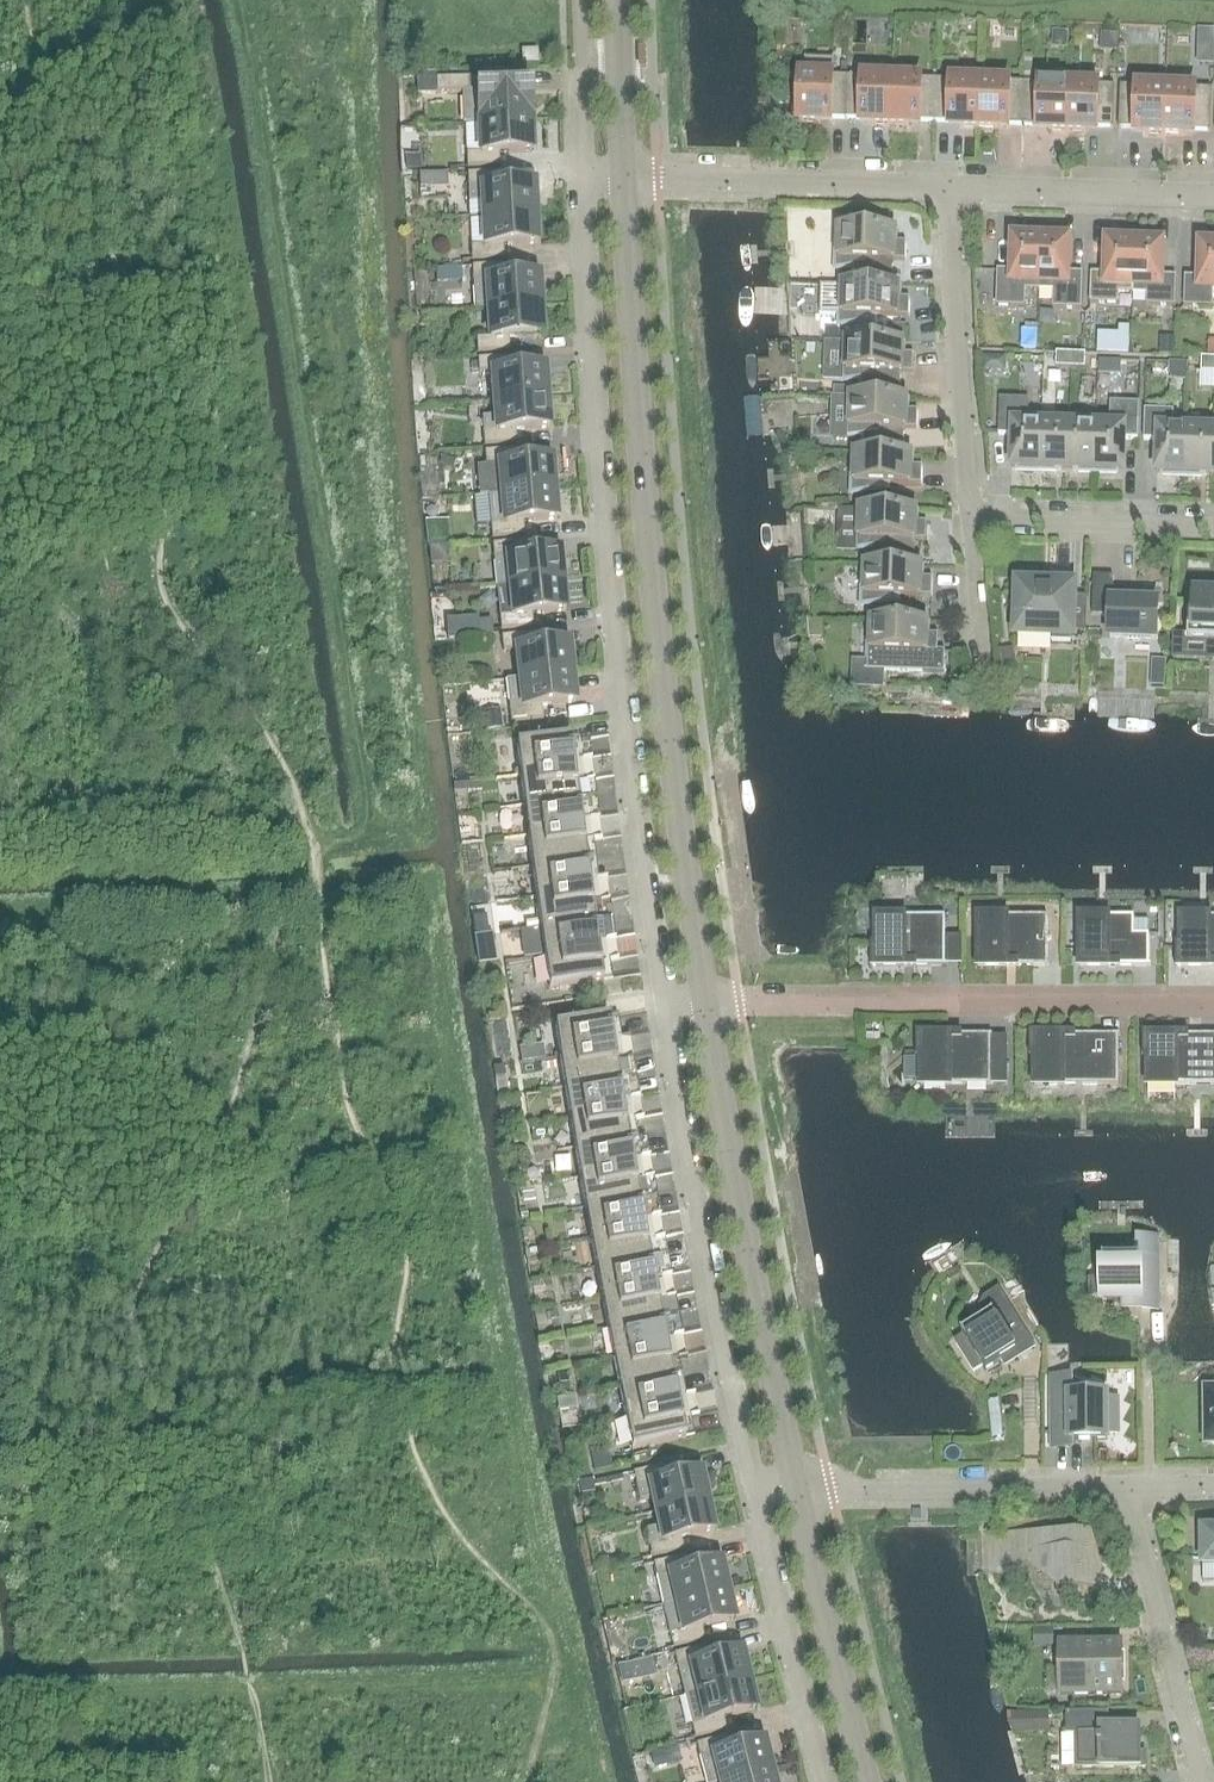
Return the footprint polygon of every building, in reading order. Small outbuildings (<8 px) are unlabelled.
[(1198,44),(1213,45),(1213,28),(1198,28),(1198,44)] [(523,50),(523,63),(536,63),(536,60),(536,53),(536,50),(523,50)] [(1025,53),(1024,69),(1033,70),(1034,53),(1025,53)] [(831,119),(846,119),(847,76),(832,76),(832,61),(806,60),(806,75),(800,75),(799,97),(793,97),(792,122),(830,124),(831,119)] [(891,78),(847,76),(846,119),(860,120),(860,125),(889,126),(891,78)] [(436,79),(436,93),(469,92),(468,78),(436,79)] [(936,79),(891,78),(889,126),(919,127),(919,122),(934,122),(936,79)] [(980,81),(936,79),(934,122),(949,123),(949,128),(978,129),(980,81)] [(1024,82),(980,81),(978,129),(1008,130),(1008,125),(1023,125),(1024,82)] [(1068,84),(1024,82),(1023,125),(1037,126),(1037,131),(1067,132),(1068,84)] [(1114,85),(1068,84),(1067,132),(1096,133),(1096,128),(1113,128),(1114,85)] [(1134,134),(1164,135),(1165,87),(1120,86),(1118,129),(1134,129),(1134,134)] [(1211,89),(1165,87),(1164,135),(1193,136),(1193,131),(1210,132),(1211,89)] [(463,124),(479,124),(530,122),(529,89),(478,91),(478,92),(461,93),(463,124)] [(530,122),(479,124),(480,153),(466,154),(467,168),(499,166),(499,153),(531,151),(530,122)] [(420,156),(406,156),(407,169),(420,169),(420,156)] [(483,216),(534,214),(533,184),(500,186),(500,172),(467,174),(469,202),(483,202),(483,216)] [(534,214),(483,216),(485,246),(471,246),(471,260),(504,259),(503,245),(536,243),(534,214)] [(834,228),(834,230),(837,230),(835,269),(839,269),(853,267),(853,280),(892,281),(893,260),(905,261),(906,242),(893,242),(894,232),(898,232),(898,231),(834,228)] [(1025,283),(1039,284),(1041,236),(1018,235),(1017,238),(1012,238),(1011,270),(997,270),(996,306),(1025,307),(1025,283)] [(1041,236),(1039,284),(1053,284),(1052,308),(1081,309),(1082,273),(1068,272),(1069,239),(1064,239),(1064,237),(1041,236)] [(1119,286),(1133,287),(1134,239),(1111,238),(1111,241),(1106,241),(1105,273),(1090,273),(1089,303),(1118,304),(1119,286)] [(1134,239),(1133,287),(1146,287),(1146,305),(1175,306),(1176,276),(1161,275),(1163,243),(1157,243),(1157,240),(1134,239)] [(1213,290),(1213,242),(1205,242),(1205,244),(1200,244),(1199,277),(1184,276),(1183,306),(1212,307),(1212,290),(1213,290)] [(474,310),(488,309),(540,306),(538,276),(505,278),(504,265),(472,267),(474,310)] [(820,285),(819,314),(839,315),(839,325),(842,325),(872,321),(872,315),(909,316),(909,298),(897,298),(897,288),(902,288),(902,287),(838,284),(838,286),(820,285)] [(540,306),(488,309),(490,338),(476,339),(477,353),(510,351),(509,338),(541,335),(540,306)] [(1035,349),(1036,317),(1021,316),(1020,348),(1035,349)] [(893,323),(893,342),(905,343),(906,324),(893,323)] [(826,341),(824,380),(843,381),(846,381),(862,379),(861,388),(858,388),(858,390),(900,392),(900,372),(913,372),(913,354),(901,354),(901,344),(906,344),(906,343),(905,343),(893,342),(842,340),(842,342),(826,341)] [(1056,367),(1070,368),(1070,354),(1056,353),(1056,367)] [(1085,354),(1070,354),(1070,368),(1084,369),(1085,354)] [(493,372),(495,401),(546,398),(544,368),(511,370),(510,357),(478,359),(479,373),(493,372)] [(1213,373),(1213,358),(1201,358),(1201,372),(1213,373)] [(1120,360),(1098,359),(1098,374),(1120,374),(1120,360)] [(834,387),(834,396),(845,396),(845,387),(834,387)] [(846,397),(846,398),(848,398),(847,437),(850,437),(863,435),(863,446),(903,447),(904,428),(917,428),(917,410),(905,410),(905,400),(910,400),(910,399),(907,398),(846,396),(846,397)] [(546,398),(495,401),(496,416),(482,417),(484,446),(516,443),(515,430),(548,427),(546,398)] [(1016,471),(1039,471),(1041,424),(1027,423),(1028,399),(999,398),(998,434),(1012,435),(1011,468),(1016,468),(1016,471)] [(1095,425),(1094,473),(1117,474),(1117,471),(1122,471),(1123,439),(1137,439),(1139,403),(1110,402),(1109,426),(1095,425)] [(1185,476),(1186,422),(1185,422),(1185,428),(1173,428),(1173,410),(1144,409),(1143,439),(1157,440),(1156,473),(1162,473),(1162,475),(1185,476)] [(1186,422),(1185,476),(1201,477),(1201,474),(1212,475),(1213,423),(1186,422)] [(1055,469),(1067,470),(1068,424),(1041,424),(1039,471),(1055,472),(1055,469)] [(1078,473),(1094,473),(1095,425),(1068,424),(1067,470),(1078,470),(1078,473)] [(486,466),(477,467),(488,495),(502,494),(553,489),(551,460),(518,463),(517,449),(484,452),(486,466)] [(909,466),(910,456),(914,456),(914,455),(850,452),(850,454),(853,454),(851,493),(854,493),(855,493),(885,489),(885,483),(921,484),(922,466),(909,466)] [(442,454),(439,462),(453,467),(456,459),(442,454)] [(480,496),(474,496),(476,525),(491,524),(492,538),(524,535),(523,522),(556,519),(553,489),(502,494),(488,495),(480,496)] [(839,509),(838,548),(856,549),(859,549),(873,547),(872,560),(913,561),(914,540),(926,540),(927,522),(914,522),(915,512),(919,512),(919,510),(855,508),(855,510),(839,509)] [(447,521),(427,523),(429,546),(449,544),(447,521)] [(525,541),(492,544),(497,588),(511,586),(561,581),(559,552),(526,555),(525,541)] [(862,605),(865,605),(895,601),(895,595),(931,596),(932,578),(920,578),(920,568),(924,568),(924,567),(860,564),(860,566),(863,566),(862,605)] [(1113,577),(1093,576),(1092,615),(1110,616),(1109,638),(1155,639),(1156,603),(1142,603),(1142,600),(1124,599),(1124,602),(1112,602),(1113,577)] [(511,586),(497,588),(499,617),(501,631),(533,628),(532,614),(564,611),(561,581),(511,586)] [(1072,596),(1073,586),(1018,585),(1017,609),(1013,609),(1012,625),(1017,625),(1016,634),(1051,636),(1051,640),(1070,641),(1070,636),(1071,636),(1071,632),(1085,632),(1087,596),(1072,596)] [(1187,640),(1213,641),(1213,592),(1194,591),(1193,614),(1188,614),(1188,635),(1187,640)] [(478,620),(453,622),(454,639),(493,635),(491,619),(478,620)] [(822,636),(821,619),(815,620),(809,620),(807,620),(808,637),(810,637),(816,637),(822,636)] [(852,660),(851,687),(883,689),(884,671),(943,673),(944,651),(937,651),(938,634),(925,634),(926,624),(930,624),(930,623),(866,620),(866,622),(869,622),(867,660),(852,660)] [(517,649),(520,678),(571,673),(568,643),(535,647),(534,633),(501,637),(503,651),(517,649)] [(571,673),(520,678),(506,680),(511,723),(543,719),(542,706),(574,702),(571,673)] [(500,711),(484,712),(486,730),(502,728),(500,711)] [(575,769),(571,739),(571,738),(516,745),(520,776),(575,769)] [(575,769),(520,776),(524,806),(579,799),(575,769)] [(481,782),(467,783),(467,792),(482,790),(481,782)] [(524,806),(528,836),(582,829),(579,799),(524,806)] [(586,859),(582,829),(528,836),(531,867),(586,859)] [(590,889),(586,859),(531,867),(536,897),(590,889)] [(594,919),(590,889),(536,897),(540,927),(594,919)] [(945,916),(875,916),(875,943),(870,943),(870,968),(872,968),(872,966),(946,966),(946,964),(944,964),(945,916)] [(1047,916),(978,916),(978,966),(1049,966),(1049,964),(1047,964),(1047,916)] [(1079,916),(1079,966),(1150,966),(1150,965),(1148,964),(1148,935),(1134,935),(1133,924),(1133,916),(1079,916)] [(1180,916),(1180,943),(1175,943),(1175,969),(1177,969),(1177,966),(1213,966),(1213,917),(1180,916)] [(599,949),(594,919),(540,927),(544,958),(599,949)] [(603,981),(603,980),(599,949),(544,958),(549,989),(603,981)] [(609,1018),(554,1026),(559,1058),(614,1049),(609,1018)] [(992,1036),(992,1035),(918,1035),(918,1032),(916,1032),(916,1058),(920,1058),(921,1084),(990,1084),(990,1074),(990,1061),(990,1036),(992,1036)] [(1119,1035),(1031,1035),(1031,1032),(1029,1032),(1029,1057),(1034,1058),(1034,1084),(1117,1085),(1118,1036),(1119,1036),(1119,1035)] [(1147,1085),(1213,1085),(1213,1035),(1144,1035),(1144,1033),(1142,1033),(1142,1058),(1147,1058),(1147,1085)] [(543,1045),(529,1047),(531,1061),(545,1059),(543,1045)] [(559,1058),(564,1088),(619,1079),(614,1049),(559,1058)] [(990,1061),(990,1074),(1006,1074),(1006,1061),(990,1061)] [(503,1065),(494,1067),(495,1077),(505,1076),(503,1065)] [(619,1079),(564,1088),(569,1118),(623,1109),(619,1079)] [(623,1109),(569,1118),(574,1148),(628,1139),(623,1109)] [(628,1139),(574,1148),(579,1178),(634,1169),(628,1139)] [(634,1169),(579,1178),(584,1208),(639,1198),(634,1169)] [(639,1198),(584,1208),(590,1238),(644,1228),(639,1198)] [(644,1228),(590,1238),(595,1268),(650,1258),(644,1228)] [(1156,1273),(1140,1273),(1140,1239),(1138,1239),(1138,1240),(1107,1257),(1103,1257),(1103,1256),(1102,1256),(1102,1280),(1092,1280),(1092,1296),(1102,1296),(1102,1302),(1104,1302),(1104,1301),(1138,1301),(1138,1308),(1156,1307),(1156,1273)] [(543,1277),(538,1249),(524,1252),(530,1280),(543,1277)] [(650,1258),(595,1268),(601,1298),(655,1288),(650,1258)] [(655,1288),(601,1298),(607,1328),(661,1318),(655,1288)] [(955,1342),(973,1371),(982,1366),(985,1371),(986,1370),(986,1369),(1015,1351),(1019,1357),(1034,1348),(1016,1319),(1003,1328),(984,1299),(984,1298),(982,1299),(983,1299),(966,1330),(962,1332),(962,1331),(961,1332),(964,1337),(955,1342)] [(661,1318),(607,1328),(613,1358),(667,1347),(661,1318)] [(667,1347),(613,1358),(619,1388),(673,1377),(667,1347)] [(567,1375),(558,1377),(561,1394),(571,1392),(567,1375)] [(673,1377),(619,1388),(625,1418),(679,1407),(673,1377)] [(1052,1379),(1053,1446),(1071,1446),(1071,1440),(1107,1440),(1107,1434),(1116,1434),(1116,1400),(1106,1400),(1106,1394),(1105,1394),(1105,1395),(1101,1395),(1070,1378),(1070,1377),(1068,1377),(1068,1379),(1052,1379)] [(1207,1417),(1202,1417),(1202,1437),(1207,1436),(1207,1445),(1213,1445),(1213,1392),(1206,1392),(1207,1417)] [(575,1397),(557,1401),(559,1413),(577,1409),(575,1397)] [(625,1418),(631,1449),(685,1438),(679,1407),(625,1418)] [(1001,1428),(991,1429),(992,1437),(1002,1436),(1001,1428)] [(656,1512),(706,1501),(700,1472),(668,1479),(665,1466),(633,1473),(639,1501),(653,1498),(656,1512)] [(706,1501),(656,1512),(659,1527),(645,1530),(652,1558),(683,1551),(680,1537),(712,1530),(706,1501)] [(1202,1565),(1213,1565),(1213,1530),(1202,1530),(1202,1533),(1198,1533),(1198,1550),(1202,1549),(1202,1565)] [(1092,1531),(981,1532),(982,1568),(1026,1561),(1058,1556),(1058,1588),(1101,1588),(1101,1569),(1100,1563),(1092,1531)] [(663,1606),(676,1603),(726,1591),(720,1562),(688,1570),(685,1556),(653,1564),(663,1606)] [(726,1591),(676,1603),(683,1631),(669,1634),(673,1648),(704,1641),(701,1628),(733,1620),(726,1591)] [(1057,1626),(1092,1626),(1092,1611),(1056,1606),(1057,1626)] [(1053,1629),(1034,1628),(1033,1645),(1053,1645),(1053,1629)] [(1121,1643),(1060,1644),(1060,1695),(1121,1694),(1121,1643)] [(684,1696),(747,1681),(740,1652),(709,1660),(705,1646),(674,1654),(684,1696)] [(651,1659),(636,1662),(641,1680),(655,1677),(651,1659)] [(747,1681),(684,1696),(694,1738),(726,1731),(723,1717),(755,1710),(747,1681)] [(1010,1711),(1007,1711),(1012,1731),(1014,1731),(1047,1730),(1047,1711),(1010,1711)] [(1066,1768),(1145,1767),(1145,1753),(1140,1753),(1140,1727),(1109,1728),(1109,1712),(1066,1712),(1066,1768)] [(770,1770),(762,1741),(731,1749),(727,1736),(696,1744),(705,1781),(723,1781),(770,1770)] [(678,1747),(669,1750),(672,1764),(682,1762),(678,1747)] [(723,1781),(773,1781),(770,1770),(723,1781)]
